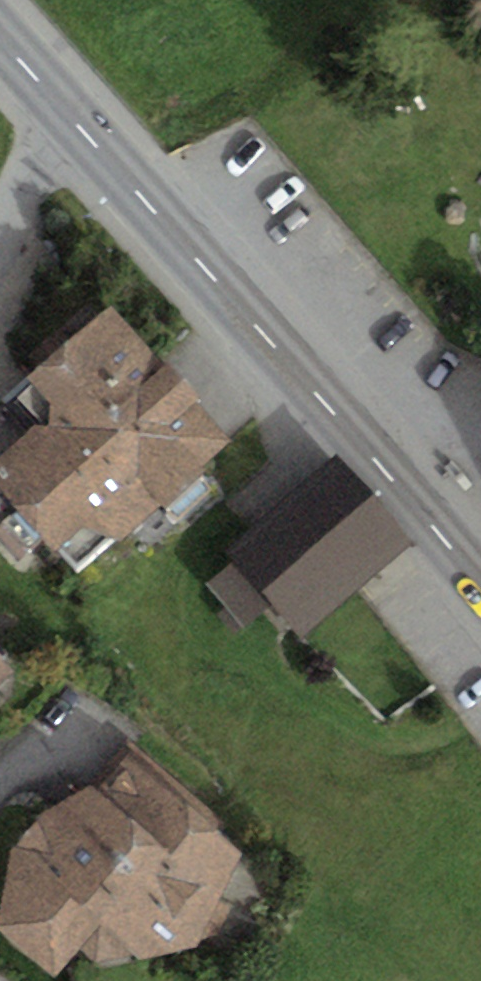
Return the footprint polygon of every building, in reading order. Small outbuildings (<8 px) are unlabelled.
[(57,549),(85,523),(119,539),(230,437),(109,303),(26,374),(51,400),(48,421),(35,421),(0,452),(0,485),(57,549)] [(335,452),(225,548),(234,559),(207,582),(245,627),(272,603),(302,637),(412,540),(335,452)] [(16,668),(0,650),(0,682),(16,668)] [(0,919),(0,927),(55,974),(81,948),(98,962),(132,952),(141,958),(222,934),(232,905),(218,900),(242,851),(219,829),(225,820),(128,736),(13,846),(0,919)]
